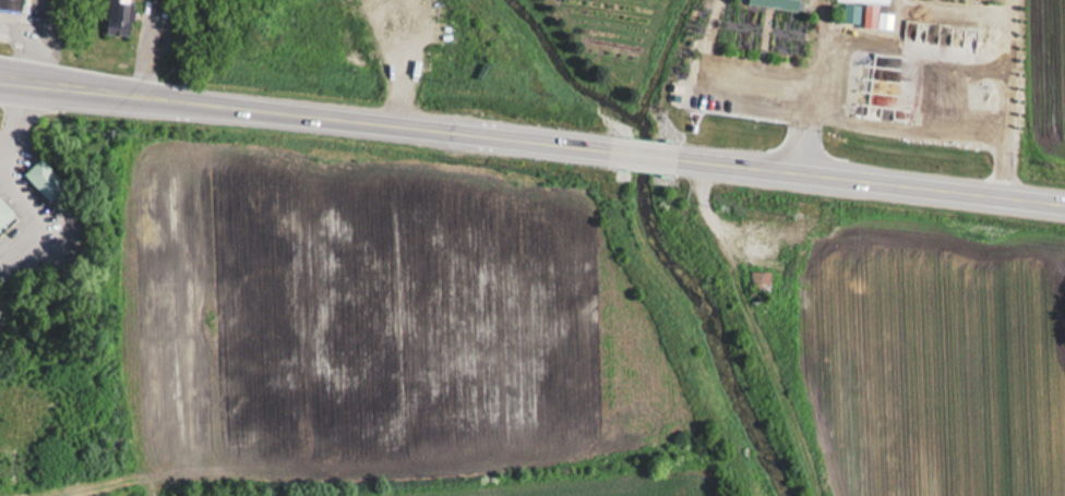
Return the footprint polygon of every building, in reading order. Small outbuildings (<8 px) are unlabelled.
[(21,10),(21,0),(0,0),(0,10),(21,10)] [(104,33),(128,35),(131,0),(107,0),(104,33)] [(798,10),(800,0),(748,0),(747,3),(798,10)] [(875,25),(876,4),(888,4),(888,0),(835,0),(843,0),(842,23),(875,25)] [(66,185),(41,157),(23,173),(48,201),(66,185)] [(13,211),(0,224),(0,198),(13,211)] [(750,295),(770,295),(770,271),(750,271),(750,295)]
